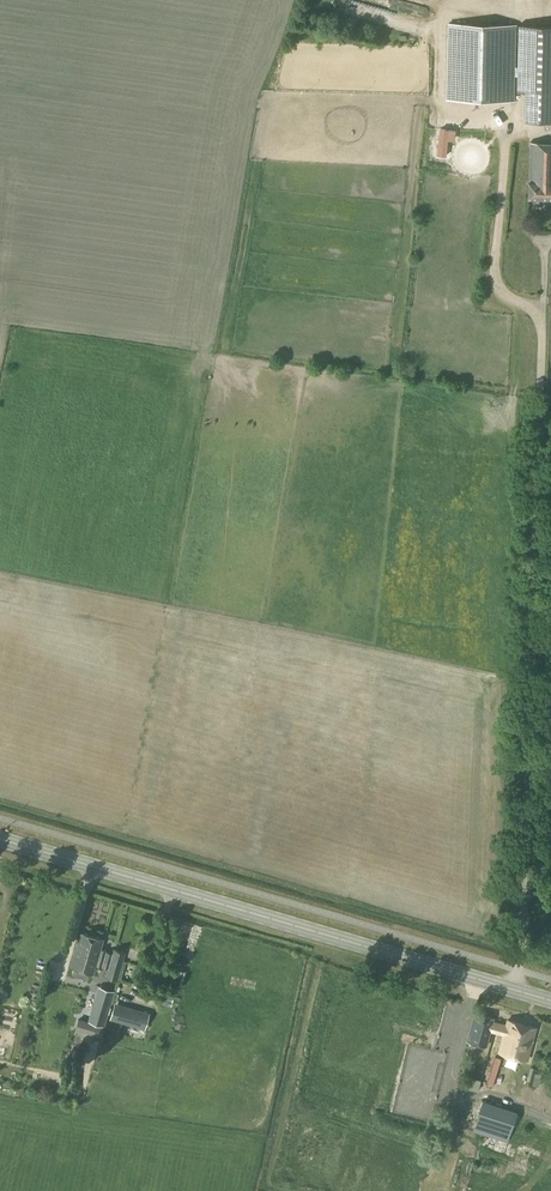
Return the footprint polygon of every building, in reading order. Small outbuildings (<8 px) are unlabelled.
[(447,98),(513,99),(515,25),(449,23),(447,98)] [(525,91),(524,120),(550,120),(550,24),(518,23),(516,91),(525,91)] [(550,198),(550,142),(530,142),(529,181),(528,181),(528,197),(550,198)] [(80,932),(70,966),(92,973),(95,965),(107,968),(112,953),(105,951),(105,950),(100,948),(103,938),(80,932)] [(125,952),(113,948),(112,953),(107,968),(105,976),(116,980),(125,952)] [(252,985),(253,978),(228,973),(227,980),(252,985)] [(98,987),(87,1022),(103,1027),(113,992),(98,987)] [(144,1030),(149,1014),(114,1004),(109,1020),(144,1030)] [(466,1041),(486,1046),(493,1019),(474,1013),(466,1041)] [(498,1051),(526,1059),(535,1028),(507,1020),(498,1051)] [(486,1048),(468,1044),(460,1082),(478,1086),(486,1048)] [(541,1082),(550,1081),(550,1065),(541,1065),(541,1082)] [(541,1106),(547,1092),(534,1087),(529,1102),(541,1106)] [(537,1113),(485,1098),(477,1127),(522,1141),(525,1128),(514,1125),(516,1117),(534,1124),(537,1113)]
